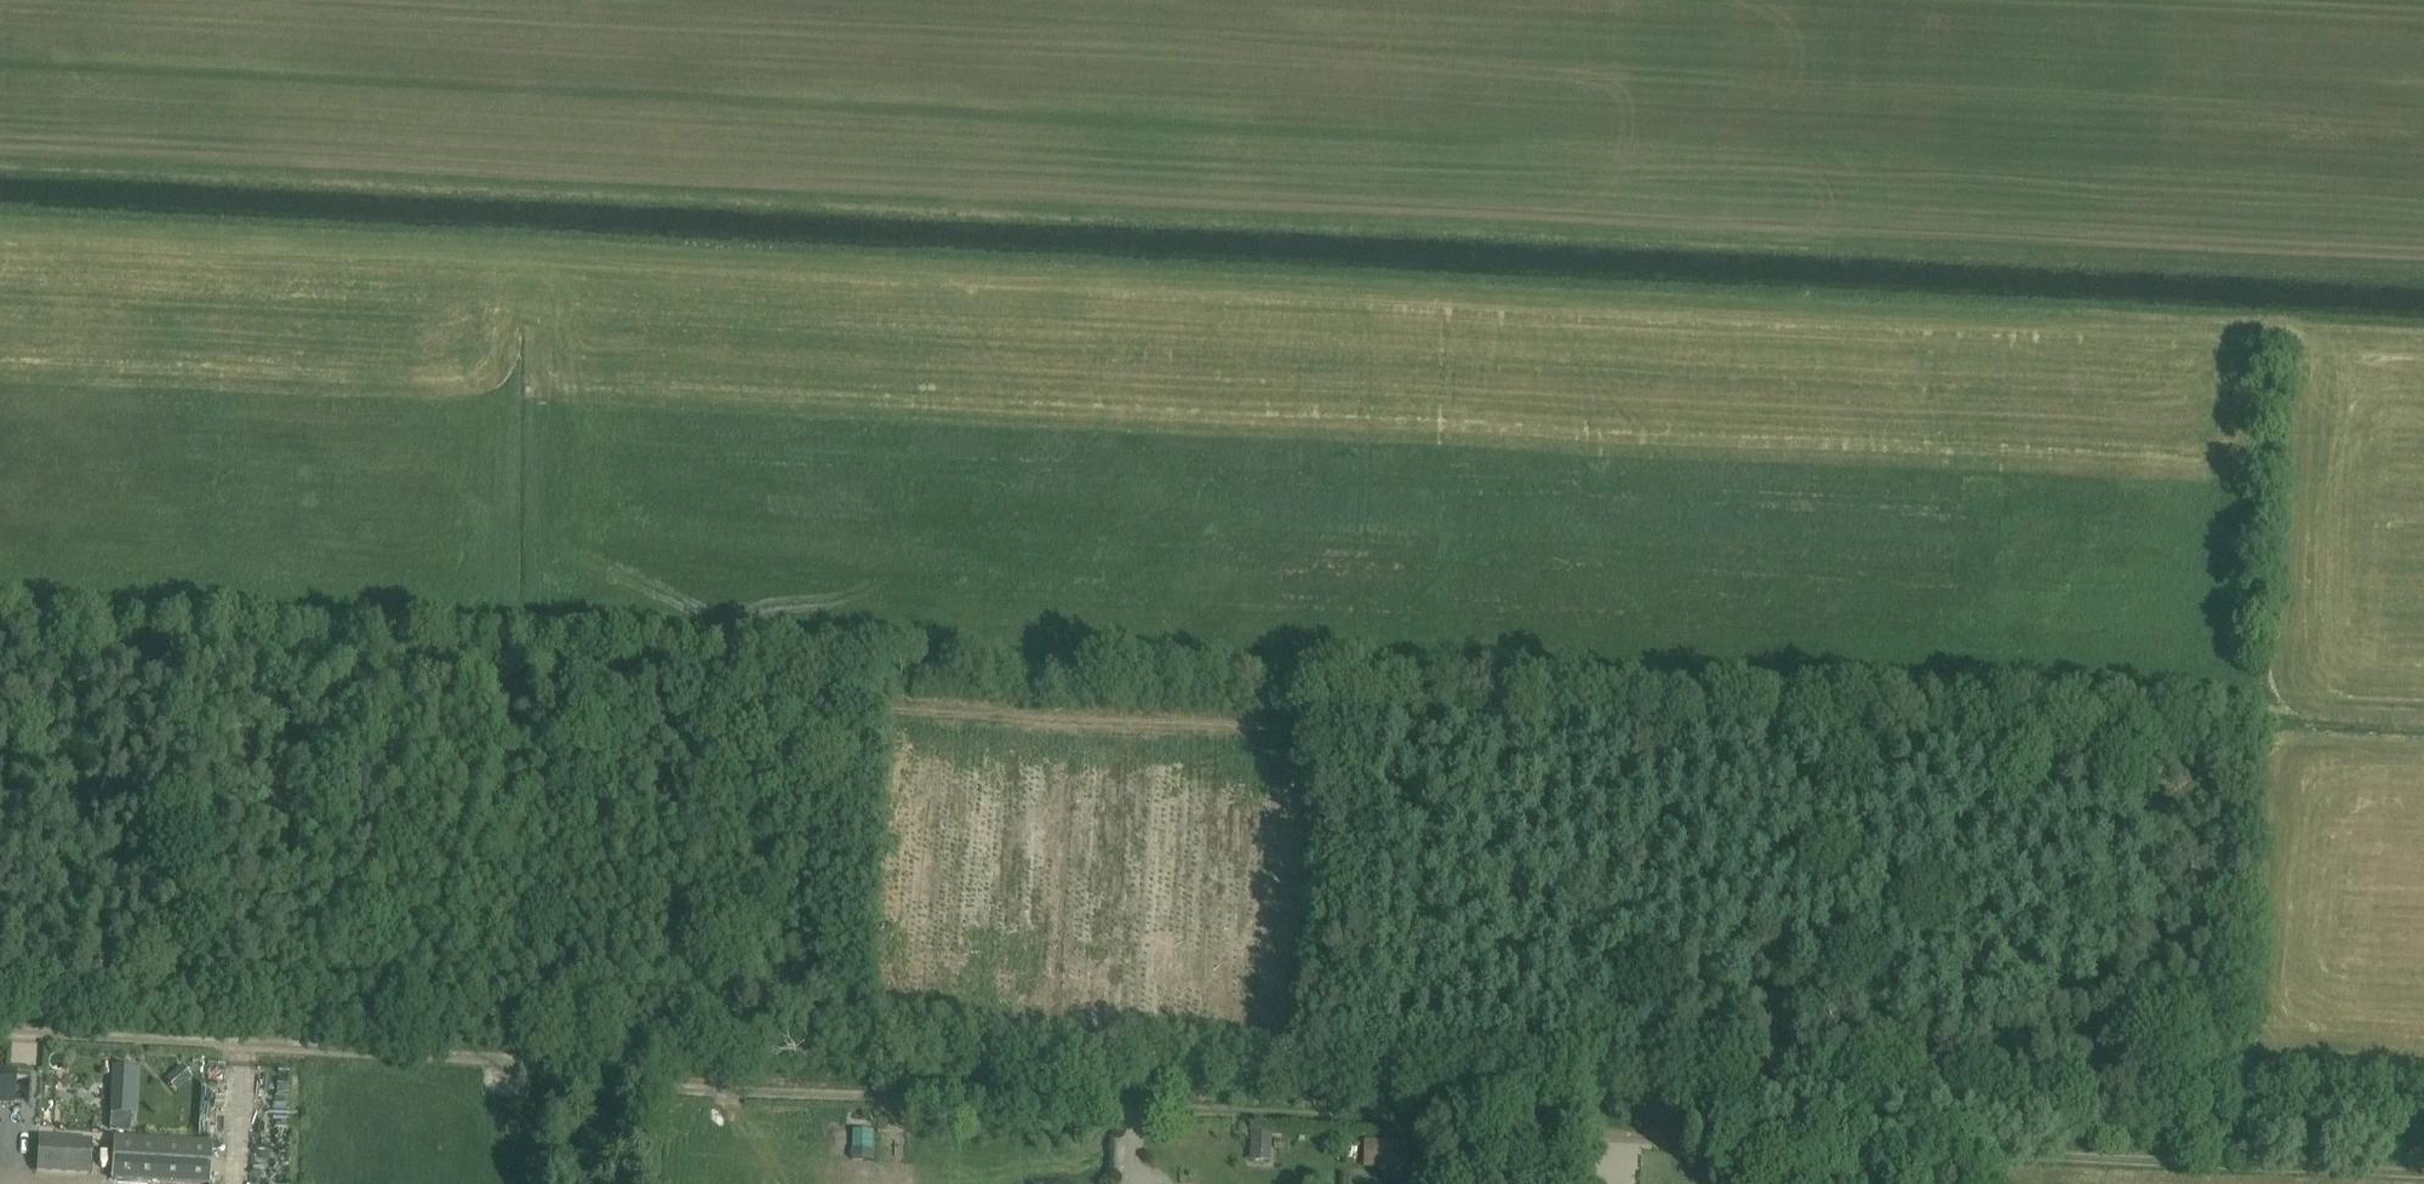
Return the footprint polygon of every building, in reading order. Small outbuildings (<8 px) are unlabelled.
[(0,1074),(0,1103),(12,1104),(14,1075),(0,1074)] [(91,1174),(93,1140),(39,1136),(37,1170),(91,1174)] [(114,1136),(112,1177),(211,1183),(213,1143),(114,1136)] [(1407,1170),(1407,1144),(1369,1142),(1368,1169),(1407,1170)]
